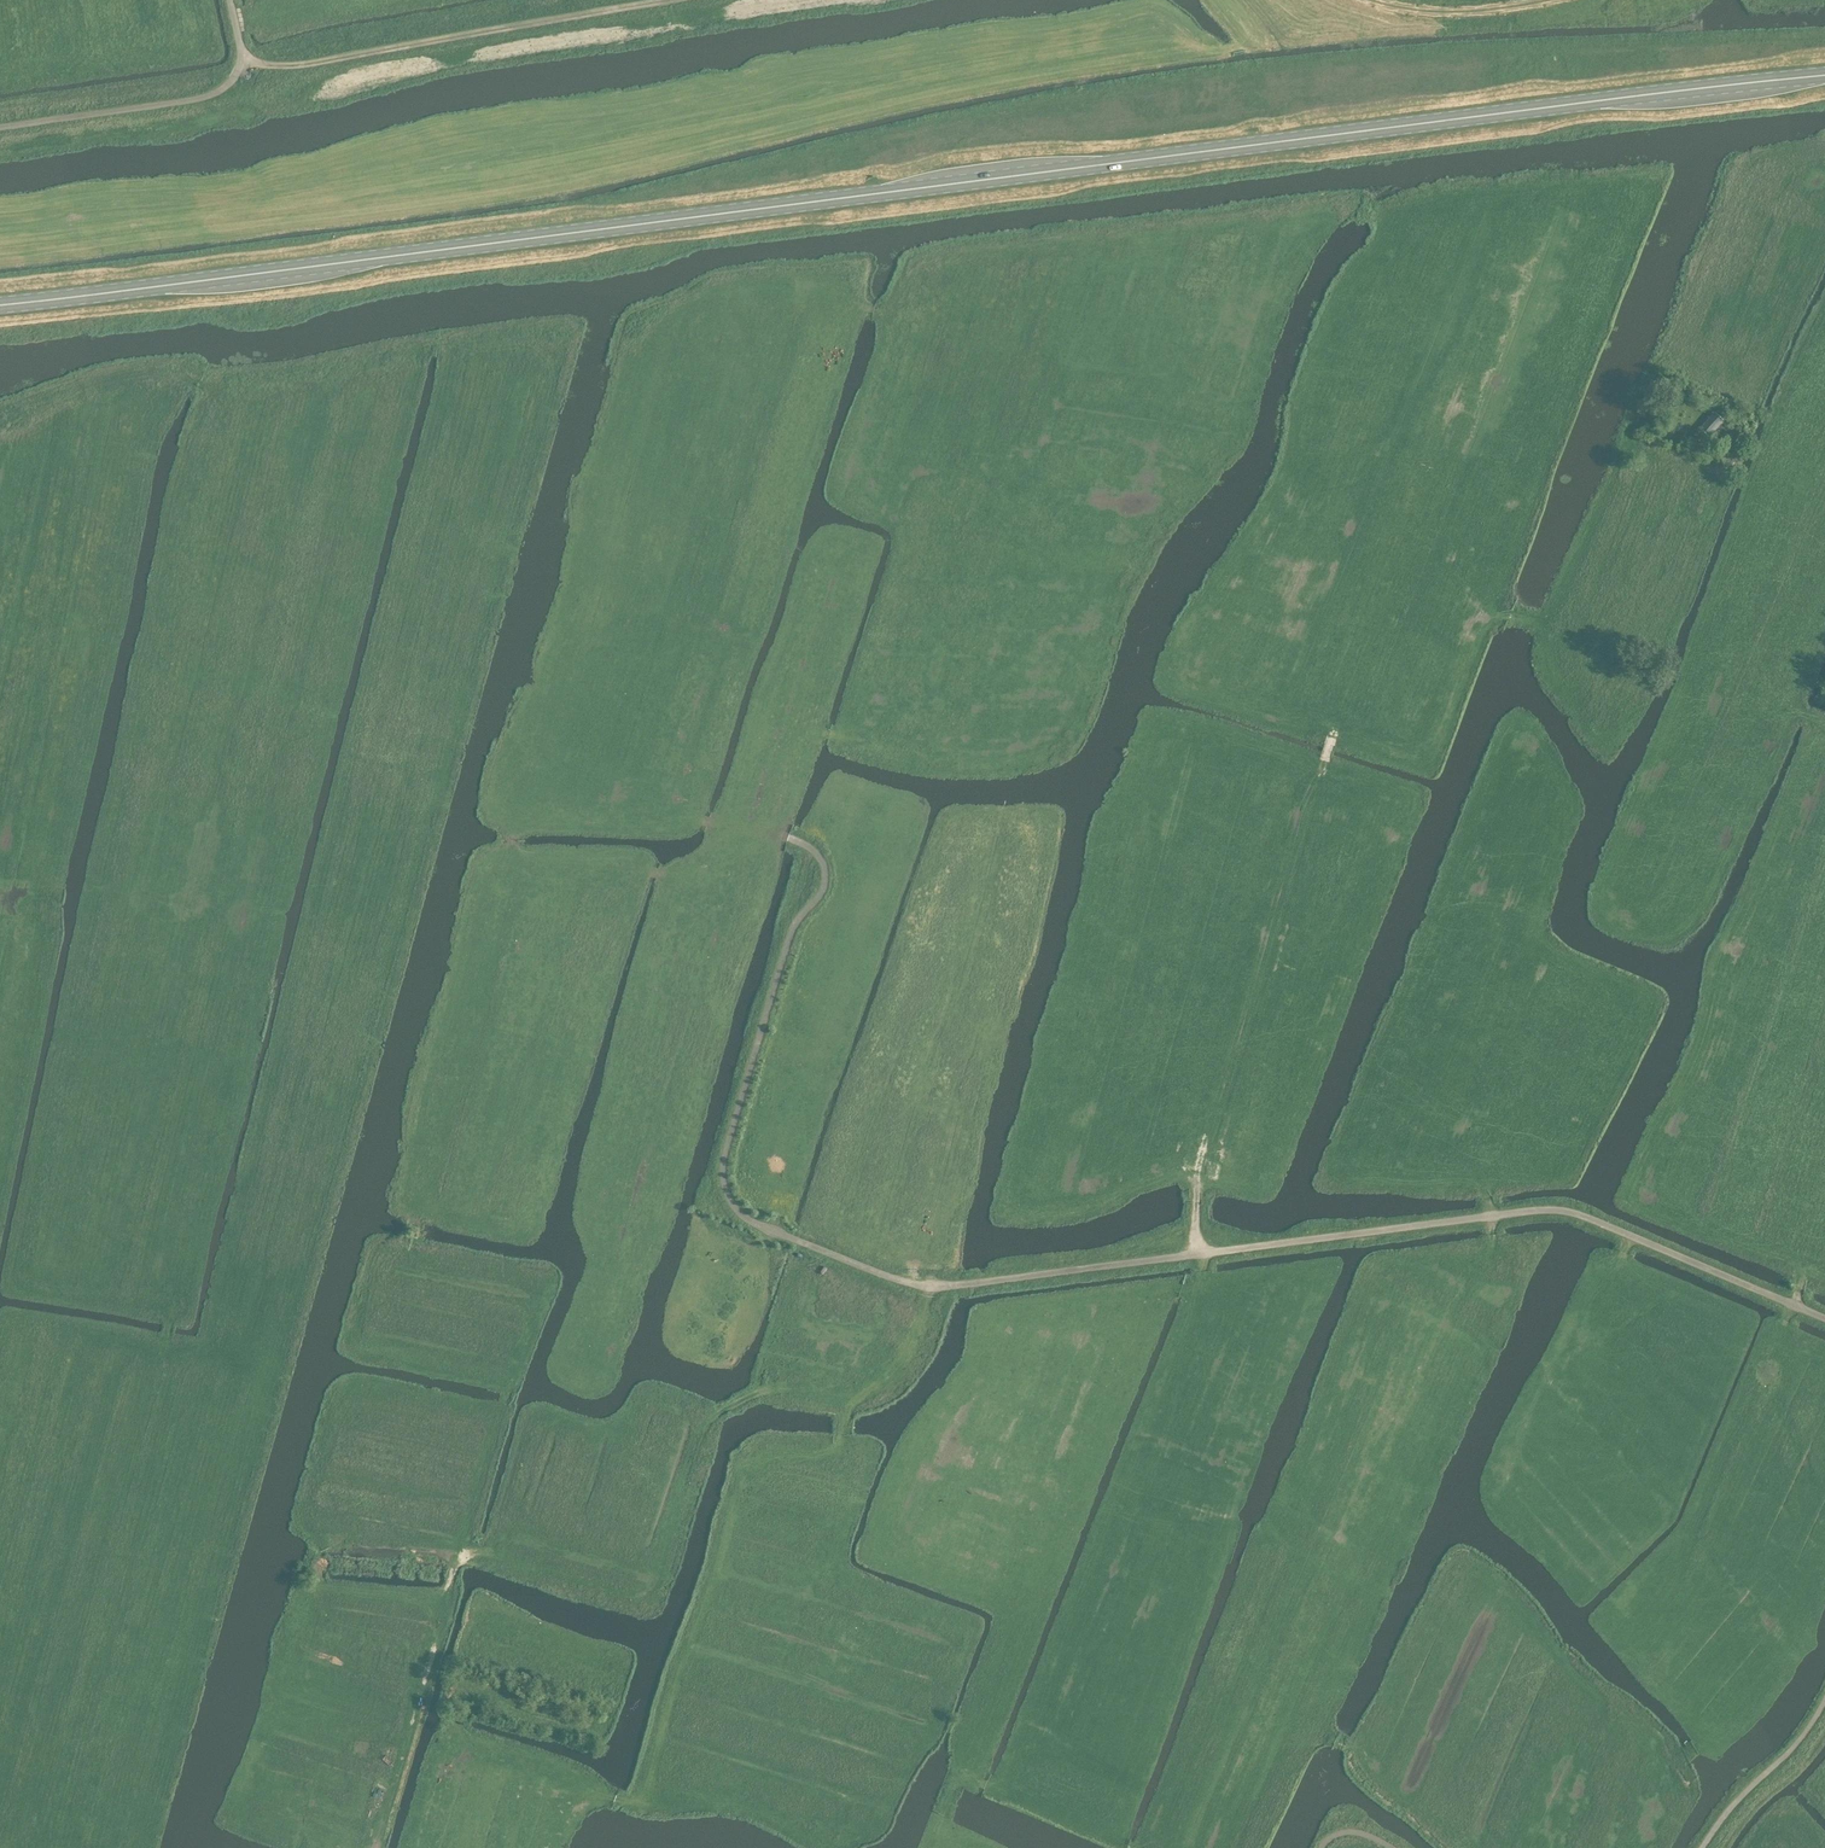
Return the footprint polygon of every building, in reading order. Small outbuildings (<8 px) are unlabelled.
[(1714,412),(1699,428),(1708,436),(1723,420),(1714,412)] [(1691,1741),(1683,1746),(1692,1759),(1700,1753),(1691,1741)]
